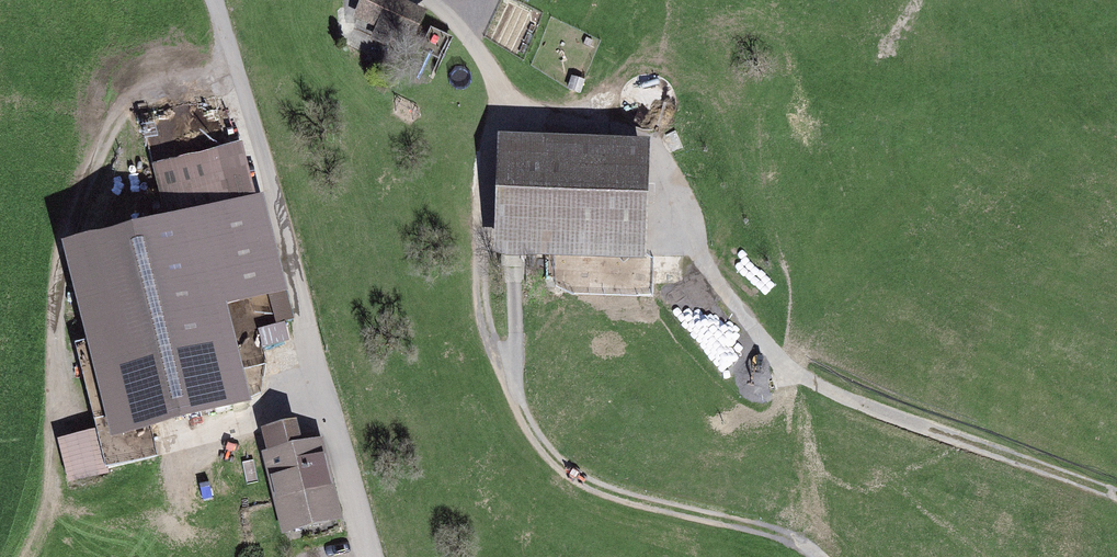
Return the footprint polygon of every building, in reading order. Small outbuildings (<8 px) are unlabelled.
[(400,0),(362,0),(353,20),(413,47),(428,13),(400,0)] [(648,147),(497,142),(494,263),(644,267),(648,147)] [(152,168),(166,223),(254,200),(240,145),(152,168)] [(58,251),(110,450),(251,413),(225,312),(287,296),(261,198),(254,200),(166,223),(58,251)] [(730,315),(699,336),(727,376),(757,355),(730,315)] [(264,390),(261,345),(247,346),(249,391),(264,390)] [(261,457),(281,538),(343,522),(323,442),(303,447),(298,425),(261,434),(266,456),(261,457)] [(57,441),(69,484),(108,474),(96,431),(57,441)] [(322,548),(305,550),(306,556),(322,556),(322,548)]
